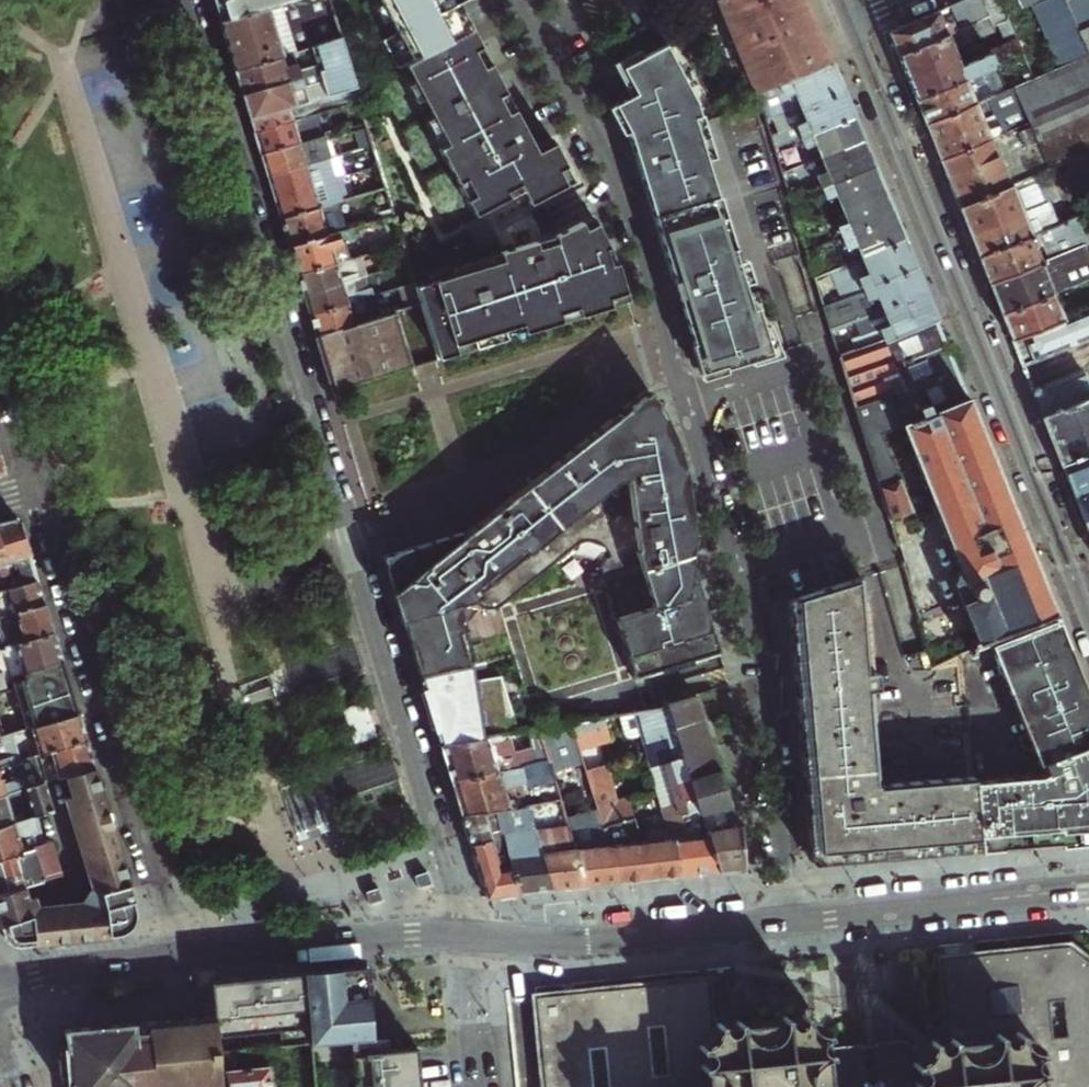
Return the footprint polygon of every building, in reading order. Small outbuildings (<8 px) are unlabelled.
[(241,15),(220,22),(229,51),(235,70),(279,56),(312,46),(339,38),(328,0),(289,0),(241,15)] [(241,15),(289,0),(234,0),(241,15)] [(436,142),(469,205),(502,188),(499,182),(515,173),(526,193),(559,175),(551,161),(559,157),(548,136),(533,145),(523,128),(456,0),(398,0),(376,12),(408,71),(443,138),(436,142)] [(713,4),(756,93),(833,66),(829,55),(815,23),(805,0),(710,0),(713,4)] [(950,7),(953,15),(960,31),(948,37),(938,13),(888,34),(894,49),(908,84),(916,103),(997,67),(1022,56),(999,0),(967,0),(950,7)] [(1088,56),(1058,69),(1014,88),(1028,121),(1048,168),(1088,152),(1088,0),(1063,0),(1088,56)] [(1063,0),(1014,0),(1021,15),(1032,10),(1058,69),(1088,56),(1063,0)] [(661,237),(703,371),(783,346),(710,119),(696,77),(673,35),(641,53),(641,51),(610,67),(624,94),(608,104),(628,140),(629,145),(631,142),(661,237)] [(339,38),(312,46),(317,64),(316,65),(313,69),(314,73),(347,63),(339,38)] [(279,56),(235,70),(238,82),(242,95),(300,77),(297,67),(283,71),(279,56)] [(347,63),(314,73),(315,76),(320,78),(321,78),(327,95),(354,87),(347,63)] [(833,66),(756,93),(764,119),(770,117),(843,89),(838,78),(833,66)] [(1006,91),(997,67),(916,103),(920,115),(924,126),(1006,91)] [(304,88),(300,77),(242,95),(247,111),(249,119),(288,107),(316,99),(312,85),(304,88)] [(1028,121),(1014,88),(1006,91),(924,126),(932,144),(938,159),(1028,121)] [(843,89),(770,117),(779,142),(854,114),(849,104),(843,89)] [(288,107),(249,119),(254,133),(292,121),(288,107)] [(292,121),(254,133),(257,144),(260,154),(321,136),(314,114),(292,121)] [(854,114),(779,142),(772,145),(781,171),(812,159),(864,139),(859,127),(854,114)] [(1036,174),(1048,168),(1028,121),(938,159),(948,186),(956,207),(1036,174)] [(367,126),(356,129),(362,147),(372,144),(367,126)] [(321,136),(260,154),(263,165),(267,176),(329,157),(323,136),(321,136)] [(864,139),(812,159),(821,184),(874,165),(869,153),(864,139)] [(336,179),(329,157),(267,176),(271,189),(273,198),(336,179)] [(874,165),(821,184),(828,203),(840,199),(851,229),(839,233),(846,252),(858,247),(861,256),(905,240),(902,233),(892,209),(879,178),(874,165)] [(977,258),(1057,227),(1036,174),(956,207),(969,238),(977,258)] [(342,199),(336,179),(273,198),(277,209),(279,218),(329,203),(342,199)] [(336,227),(329,203),(279,218),(284,234),(288,247),(358,226),(358,224),(356,216),(346,219),(336,227)] [(562,226),(525,238),(543,297),(551,323),(628,300),(611,244),(608,238),(602,218),(596,208),(562,226)] [(394,215),(363,224),(372,253),(380,251),(385,249),(390,247),(403,243),(394,215)] [(987,284),(994,302),(1000,315),(1058,292),(1078,284),(1088,280),(1088,264),(1082,247),(1086,245),(1075,220),(1062,224),(1068,239),(1073,251),(1039,264),(987,284)] [(1041,249),(1068,239),(1062,224),(1057,227),(977,258),(983,274),(987,284),(1039,264),(1034,249),(1038,248),(1041,249)] [(357,227),(358,226),(288,247),(292,261),(297,276),(351,259),(346,244),(355,241),(353,235),(359,233),(357,227)] [(421,303),(429,330),(543,297),(525,238),(508,243),(510,251),(414,281),(421,303)] [(905,240),(861,256),(831,268),(840,293),(820,300),(828,327),(847,320),(871,311),(867,302),(862,304),(859,295),(864,293),(861,285),(915,266),(911,257),(905,240)] [(403,243),(390,247),(396,268),(398,267),(409,264),(403,243)] [(351,259),(297,276),(300,287),(303,295),(352,281),(360,278),(354,258),(351,259)] [(414,281),(409,264),(398,267),(403,284),(414,281)] [(867,302),(871,311),(883,307),(907,298),(925,291),(921,281),(915,266),(861,285),(864,293),(859,295),(862,304),(867,302)] [(1088,310),(1088,280),(1078,284),(1088,310)] [(352,281),(303,295),(306,305),(308,312),(358,297),(352,281)] [(847,320),(828,327),(838,359),(885,515),(905,507),(907,509),(933,499),(959,564),(955,583),(962,601),(1003,585),(1038,571),(1011,505),(957,370),(939,326),(925,291),(907,298),(883,307),(888,321),(852,334),(847,320)] [(1058,292),(1000,315),(1005,330),(1010,342),(1062,321),(1054,299),(1060,297),(1058,292)] [(358,297),(308,312),(312,326),(315,336),(376,317),(369,294),(358,297)] [(543,297),(429,330),(438,358),(551,323),(543,297)] [(1062,321),(1010,342),(1020,367),(1088,340),(1088,310),(1062,321)] [(396,311),(376,317),(315,336),(327,373),(332,390),(413,365),(396,311)] [(1060,468),(1088,456),(1088,388),(1084,375),(1045,391),(1042,389),(1039,388),(1035,390),(1033,392),(1032,397),(1051,446),(1060,468)] [(677,461),(653,384),(597,427),(466,529),(437,538),(382,554),(417,670),(433,725),(440,746),(482,738),(471,666),(465,636),(483,631),(472,598),(476,597),(485,604),(490,606),(499,605),(541,567),(609,549),(612,556),(608,557),(602,564),(618,617),(623,616),(633,652),(650,647),(665,697),(720,681),(722,687),(728,685),(727,679),(737,675),(694,536),(685,509),(677,461)] [(1060,468),(1082,523),(1088,541),(1088,456),(1060,468)] [(0,524),(0,547),(6,567),(10,581),(12,586),(37,579),(32,561),(22,526),(11,521),(0,524)] [(962,601),(960,602),(977,642),(988,637),(1014,626),(1053,610),(1038,571),(1003,585),(962,601)] [(3,589),(12,586),(10,581),(5,582),(4,579),(0,578),(0,590),(3,589)] [(3,589),(6,602),(0,604),(0,607),(1,610),(0,610),(0,617),(44,603),(41,591),(37,579),(12,586),(3,589)] [(1063,634),(1024,649),(1014,626),(988,637),(1038,751),(1050,778),(983,784),(976,785),(975,782),(877,795),(877,785),(865,786),(857,692),(866,692),(865,677),(856,677),(849,582),(787,600),(793,667),(808,863),(820,862),(880,857),(990,849),(1043,845),(1088,841),(1088,699),(1063,634)] [(21,629),(25,641),(53,633),(49,620),(44,603),(0,617),(0,635),(21,629)] [(1053,610),(1014,626),(1024,649),(1063,634),(1053,610)] [(57,646),(53,633),(25,641),(0,649),(12,689),(28,684),(65,673),(63,667),(57,646)] [(12,689),(0,649),(0,692),(12,689)] [(71,695),(65,673),(28,684),(12,689),(25,730),(77,714),(71,695)] [(377,734),(366,700),(340,709),(352,742),(377,734)] [(662,797),(685,875),(699,874),(718,871),(674,725),(667,705),(636,710),(641,730),(651,762),(662,797)] [(641,730),(636,710),(622,713),(626,729),(630,733),(641,730)] [(81,728),(77,714),(25,730),(11,734),(14,745),(32,740),(37,754),(85,740),(81,728)] [(603,716),(571,722),(579,748),(610,743),(603,716)] [(702,716),(674,725),(718,871),(729,870),(740,870),(737,829),(737,825),(730,802),(702,716)] [(579,748),(571,722),(538,728),(548,762),(551,771),(583,762),(579,748)] [(482,738),(440,746),(444,758),(450,779),(548,762),(538,728),(526,730),(530,746),(512,751),(507,733),(482,738)] [(14,745),(11,734),(0,737),(0,766),(15,761),(19,760),(14,745)] [(85,740),(37,754),(32,756),(36,769),(38,768),(42,782),(64,775),(93,767),(89,753),(85,740)] [(15,761),(0,766),(0,794),(4,793),(22,788),(24,787),(22,781),(2,787),(1,781),(19,775),(15,761)] [(551,771),(548,762),(450,779),(456,798),(460,812),(493,807),(526,802),(558,796),(551,771)] [(585,770),(596,807),(617,883),(631,881),(650,879),(629,806),(627,800),(617,803),(606,763),(585,770)] [(64,775),(70,794),(65,796),(95,898),(39,904),(36,895),(30,896),(26,884),(0,892),(0,934),(2,941),(7,945),(34,941),(35,946),(84,940),(108,938),(108,936),(118,933),(123,931),(128,926),(131,920),(132,915),(132,907),(134,906),(93,767),(64,775)] [(41,782),(24,787),(22,788),(30,817),(35,815),(49,810),(41,782)] [(13,822),(4,793),(0,794),(0,826),(13,822)] [(558,796),(526,802),(552,890),(567,888),(583,886),(563,816),(558,796)] [(629,806),(650,879),(667,877),(685,875),(662,797),(629,806)] [(500,832),(508,857),(519,894),(535,892),(552,890),(526,802),(493,807),(500,832)] [(493,807),(460,812),(466,832),(470,845),(491,841),(490,835),(500,832),(493,807)] [(596,807),(563,816),(583,886),(597,885),(617,883),(596,807)] [(35,815),(30,817),(13,822),(0,826),(0,857),(21,851),(16,833),(22,834),(39,829),(35,815)] [(491,841),(470,845),(478,872),(486,897),(501,895),(519,894),(508,857),(500,832),(490,835),(491,841)] [(21,851),(0,857),(0,892),(26,884),(57,874),(48,843),(21,851)] [(414,879),(418,890),(430,886),(427,875),(421,877),(414,879)] [(366,895),(370,906),(382,902),(378,891),(371,893),(366,895)] [(1064,959),(938,972),(947,1065),(936,1073),(932,1065),(925,1066),(923,1073),(913,1074),(913,1070),(901,1062),(832,1069),(822,1080),(823,1086),(1088,1086),(1088,978),(1064,959)] [(302,973),(307,1028),(311,1068),(326,1067),(328,1086),(416,1086),(413,1050),(369,1054),(368,1042),(361,968),(351,969),(339,970),(302,973)] [(286,975),(270,976),(276,1031),(307,1028),(302,973),(286,975)] [(276,1031),(270,976),(259,977),(240,979),(245,1034),(276,1031)] [(245,1034),(240,979),(210,982),(213,1013),(213,1018),(217,1036),(245,1034)] [(706,985),(536,1002),(545,1086),(716,1086),(706,985)] [(65,1038),(61,1045),(58,1052),(57,1059),(58,1067),(59,1074),(62,1081),(66,1086),(67,1086),(201,1086),(221,1085),(213,1018),(213,1013),(192,1015),(158,1019),(118,1023),(87,1026),(64,1029),(65,1038)] [(220,1054),(226,1086),(270,1086),(268,1068),(234,1072),(237,1064),(236,1053),(231,1053),(220,1054)] [(783,1071),(759,1073),(738,1076),(739,1086),(785,1086),(783,1071)]
